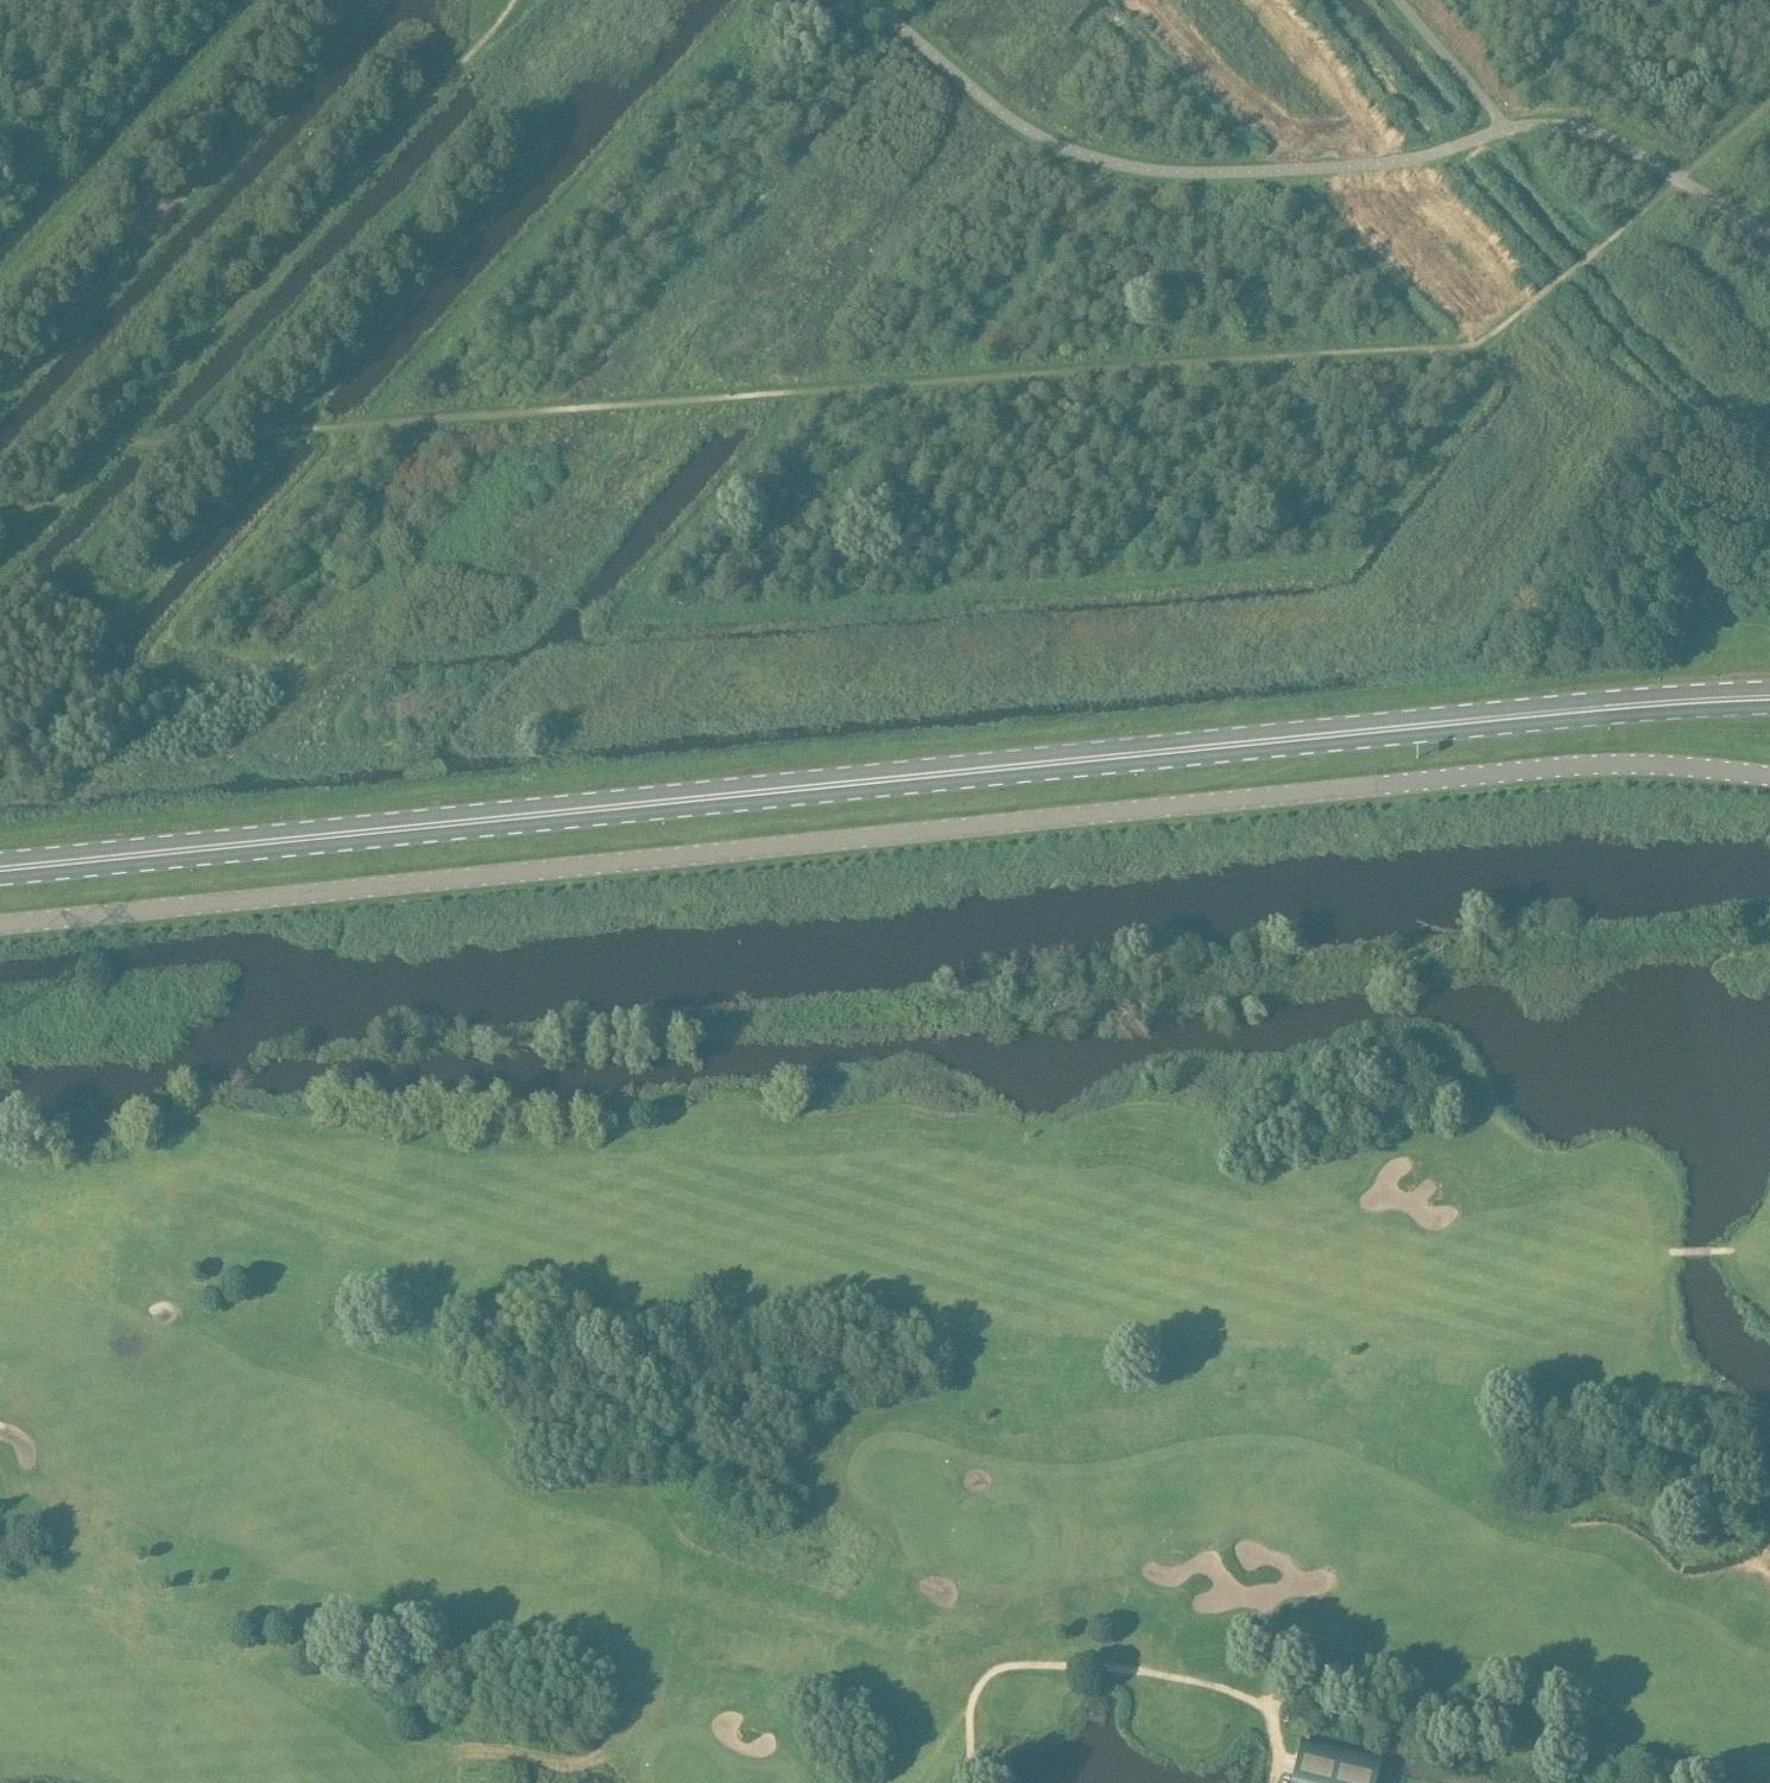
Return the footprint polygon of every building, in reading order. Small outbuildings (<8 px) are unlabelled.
[(1289,1782),(1377,1782),(1382,1761),(1300,1741),(1299,1742),(1292,1774),(1289,1782)]
